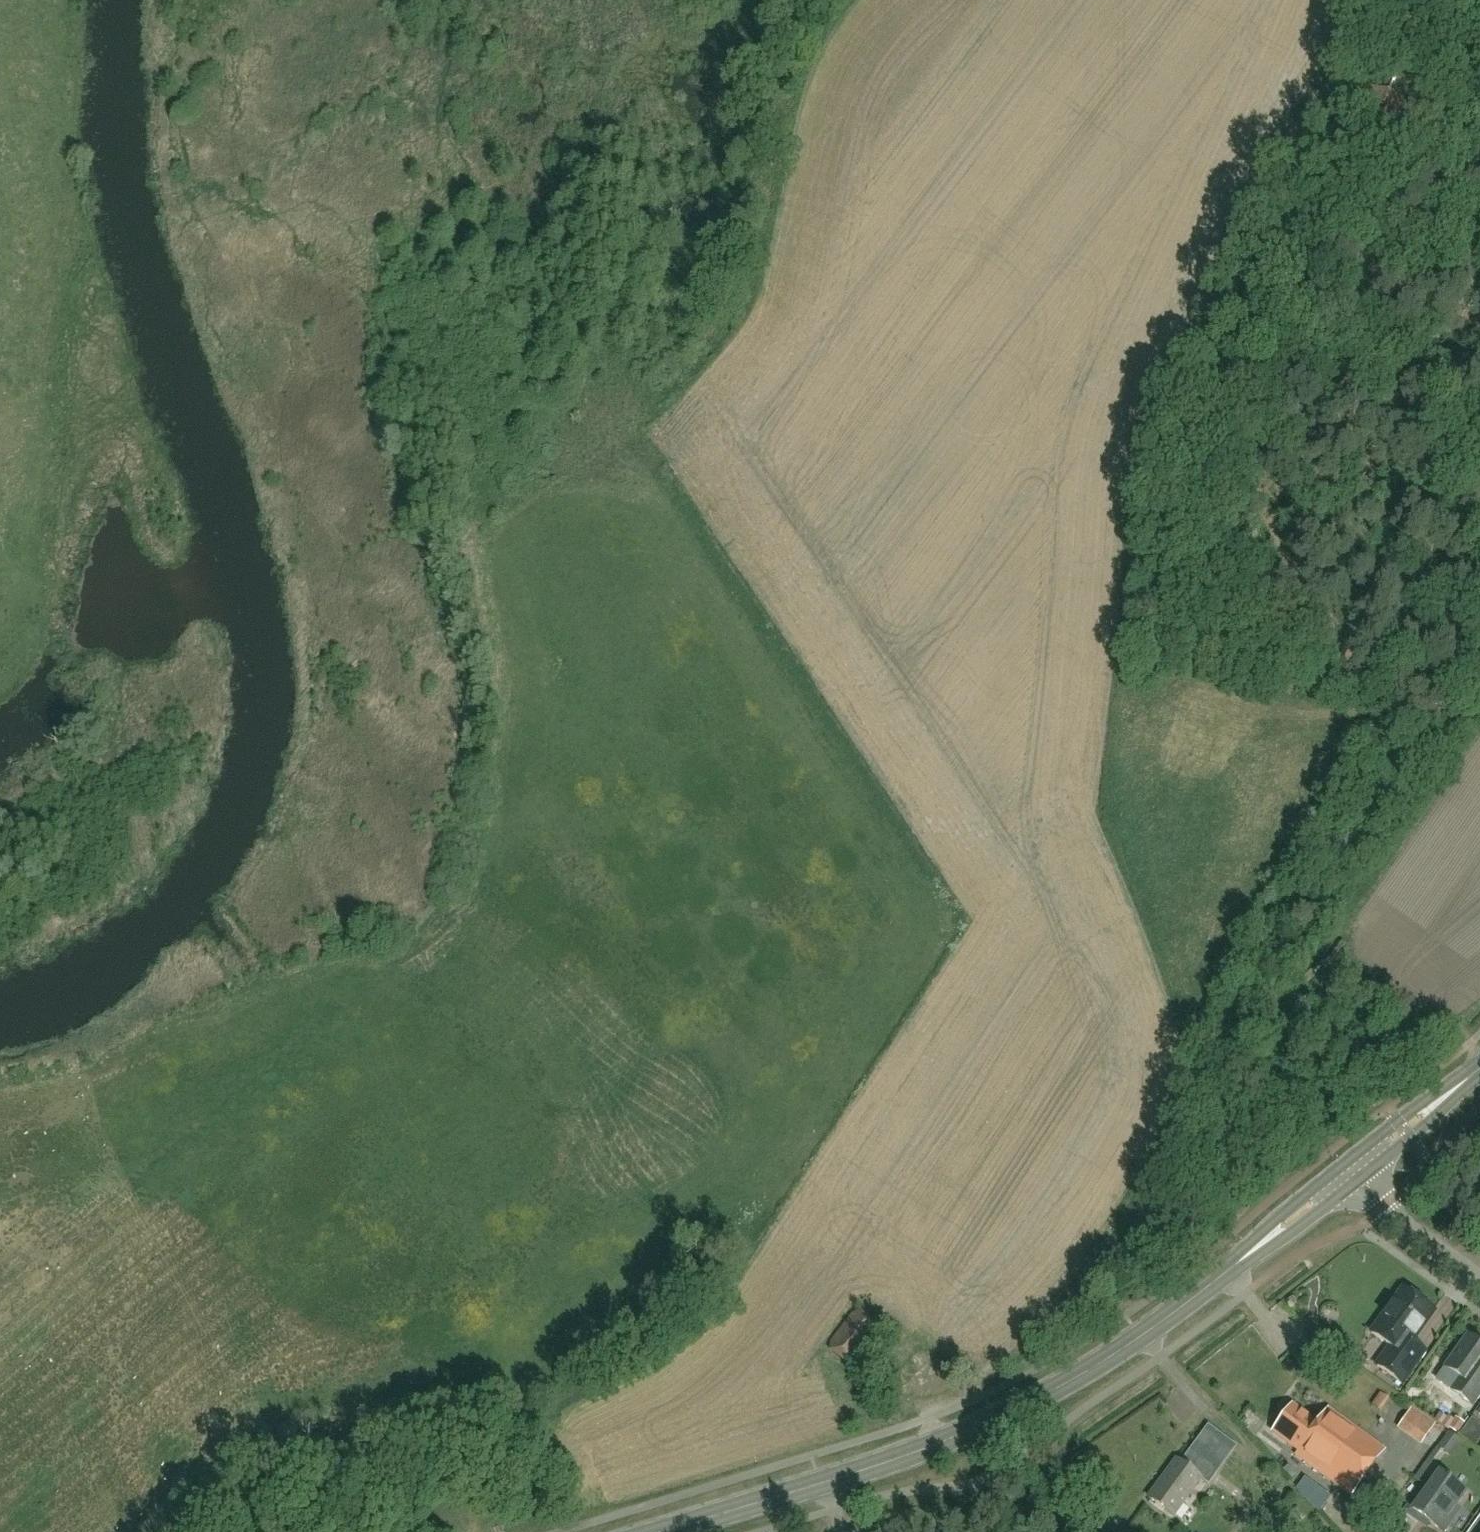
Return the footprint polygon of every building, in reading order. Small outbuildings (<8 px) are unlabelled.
[(1392,1354),(1412,1368),(1425,1350),(1412,1341),(1433,1312),(1425,1306),(1424,1301),(1417,1295),(1412,1296),(1403,1290),(1388,1311),(1372,1334),(1390,1347),(1378,1366),(1381,1368),(1392,1354)] [(876,1336),(878,1326),(860,1311),(852,1315),(831,1342),(829,1352),(847,1365),(857,1361),(876,1336)] [(1460,1397),(1472,1406),(1479,1394),(1479,1345),(1467,1336),(1444,1368),(1458,1379),(1450,1390),(1460,1397)] [(1401,1384),(1412,1368),(1392,1354),(1381,1368),(1378,1366),(1377,1367),(1401,1384)] [(1349,1496),(1383,1450),(1328,1410),(1316,1425),(1291,1406),(1272,1432),(1297,1451),(1294,1456),(1349,1496)] [(1411,1406),(1402,1421),(1427,1437),(1436,1422),(1411,1406)] [(1459,1433),(1465,1422),(1445,1410),(1439,1421),(1459,1433)] [(1437,1447),(1448,1455),(1460,1439),(1449,1431),(1437,1447)] [(1207,1485),(1217,1471),(1189,1451),(1180,1464),(1176,1461),(1148,1499),(1173,1517),(1200,1479),(1207,1485)] [(1459,1510),(1453,1506),(1463,1491),(1438,1473),(1428,1488),(1423,1485),(1404,1512),(1418,1522),(1421,1517),(1442,1531),(1444,1531),(1459,1510)] [(1309,1477),(1298,1488),(1320,1508),(1330,1496),(1309,1477)] [(1471,1529),(1475,1531),(1479,1531),(1479,1516),(1471,1529)]
